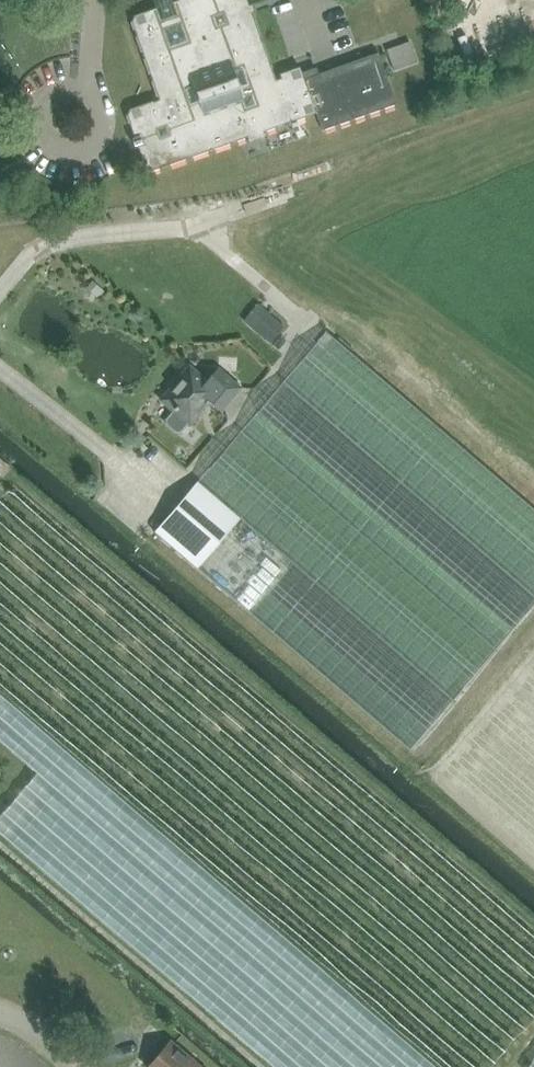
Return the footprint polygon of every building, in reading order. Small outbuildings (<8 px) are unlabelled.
[(252,13),(254,13),(252,5),(249,6),(247,0),(177,0),(172,2),(171,0),(170,0),(155,5),(156,8),(134,16),(131,22),(158,99),(129,109),(126,116),(132,133),(130,134),(132,142),(135,141),(145,168),(151,171),(248,137),(249,140),(264,135),(263,132),(316,113),(322,131),(396,105),(378,53),(304,79),(300,67),(295,69),(279,74),(280,80),(276,81),(252,13)] [(411,30),(391,39),(400,58),(420,50),(411,30)] [(404,73),(430,66),(426,55),(401,62),(404,73)] [(327,333),(325,331),(154,533),(410,752),(533,605),(533,510),(327,333)] [(181,435),(190,425),(209,401),(220,410),(237,389),(217,372),(208,382),(189,367),(161,400),(175,412),(166,422),(166,429),(175,435),(181,435)] [(9,453),(0,444),(0,463),(9,453)] [(168,1043),(148,1066),(198,1066),(168,1043)]
